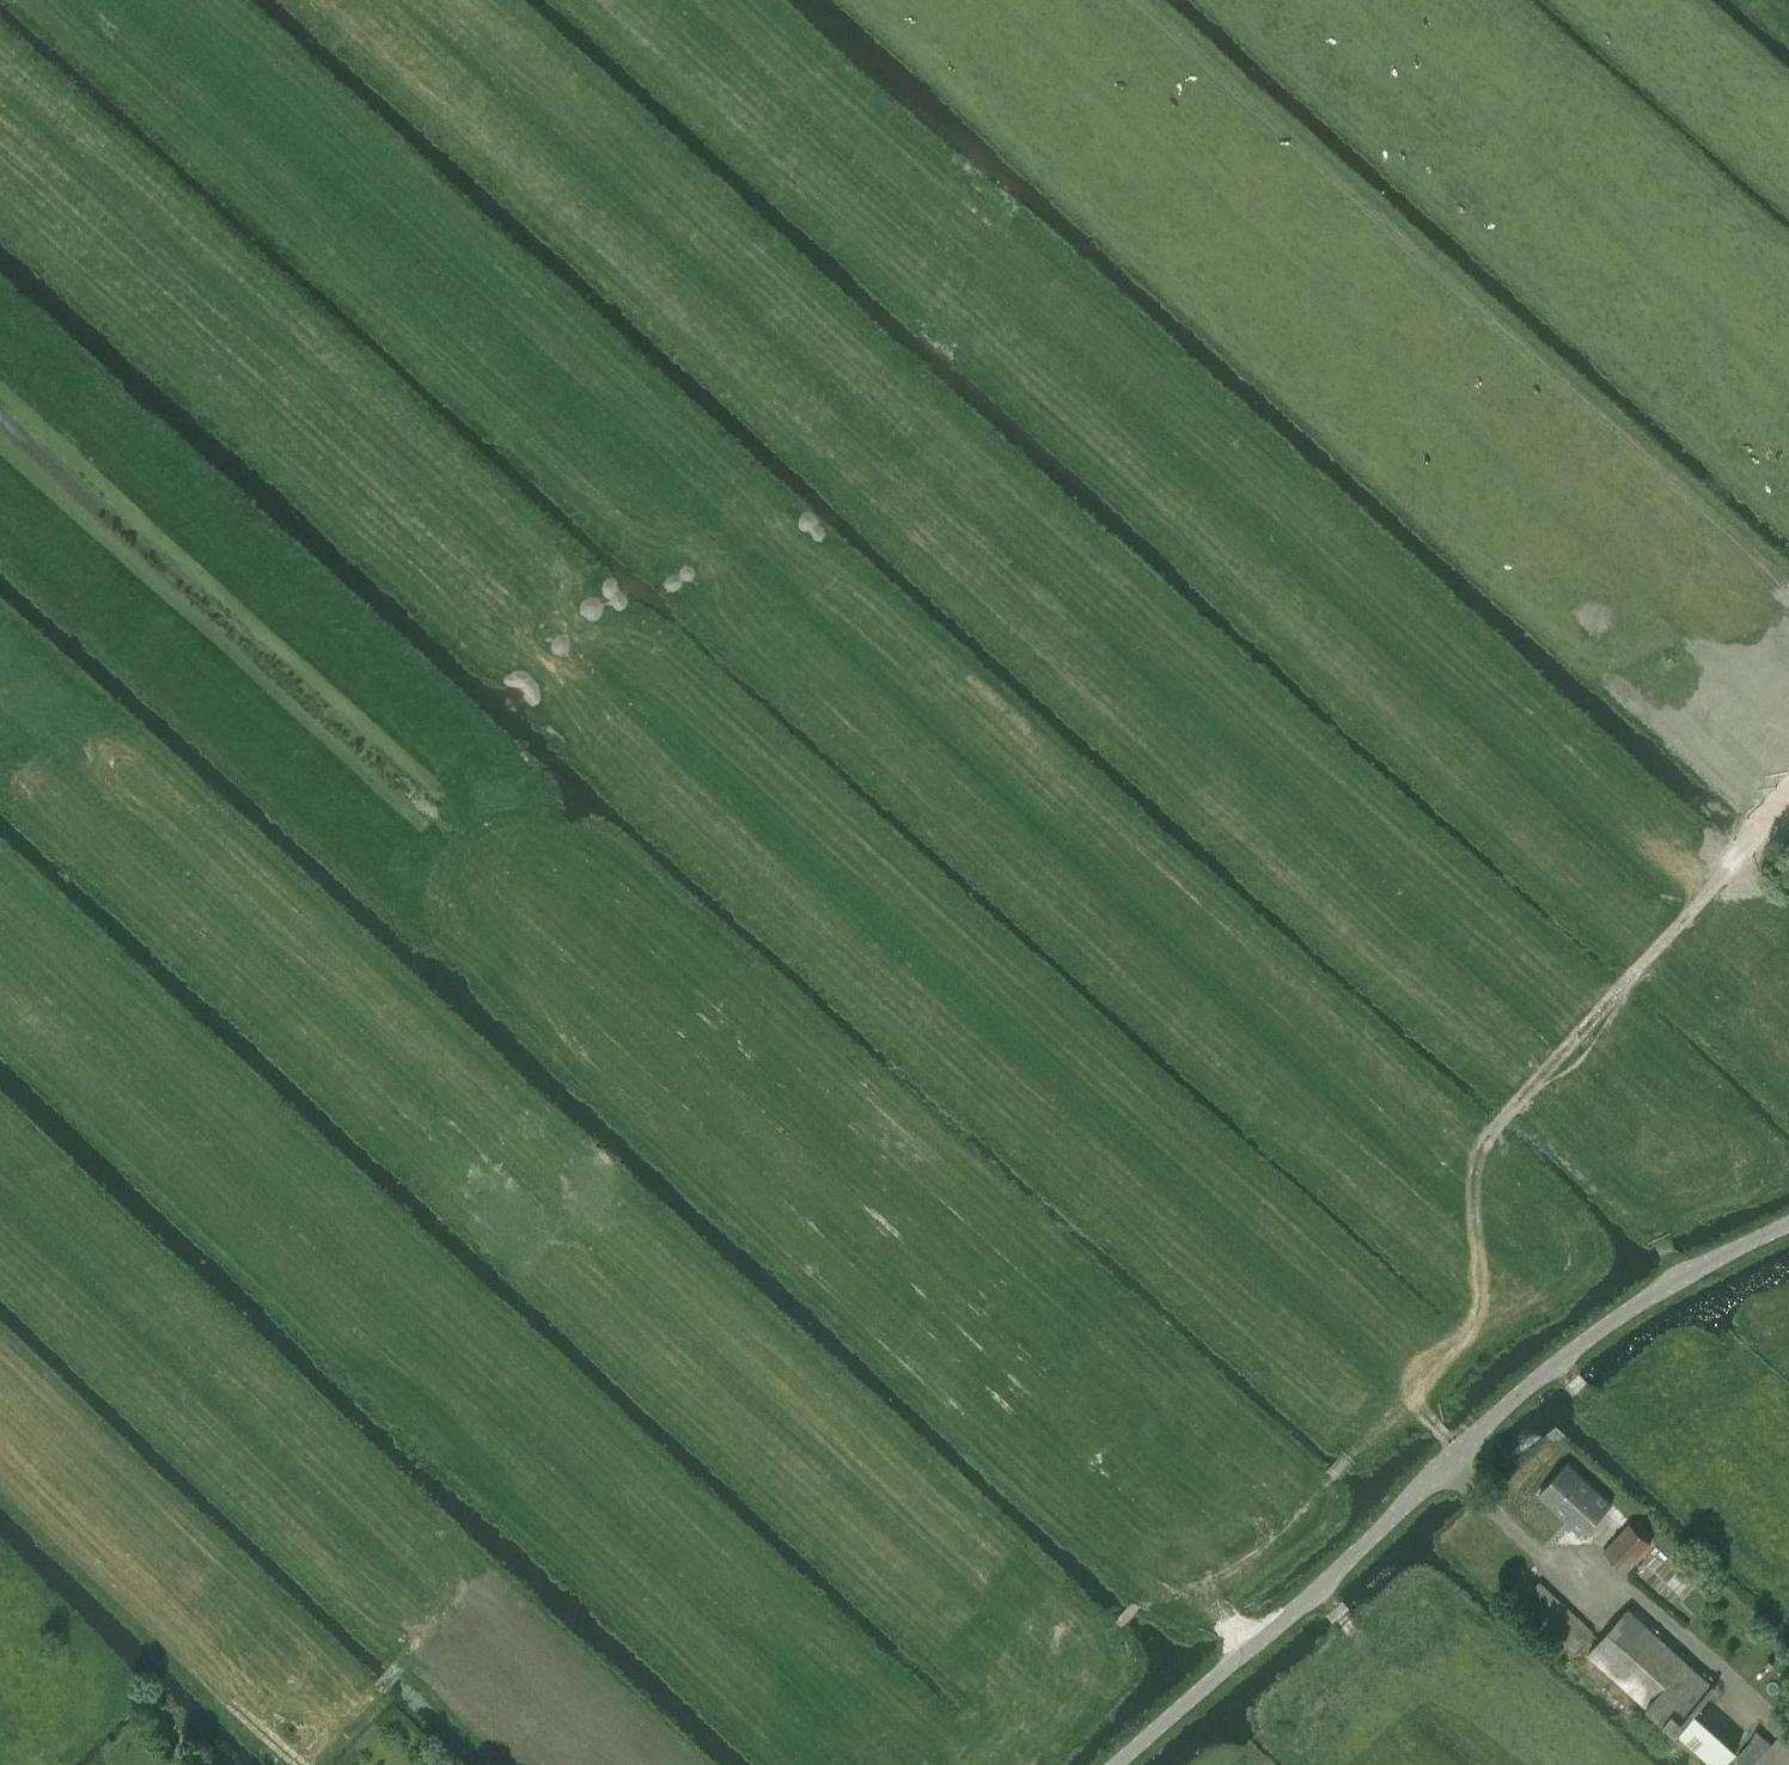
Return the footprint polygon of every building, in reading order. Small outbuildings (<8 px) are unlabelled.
[(1788,856),(1788,828),(1775,843),(1788,856)] [(1570,1461),(1541,1491),(1587,1534),(1616,1504),(1608,1496),(1613,1491),(1596,1475),(1591,1480),(1570,1461)] [(1650,1544),(1632,1522),(1606,1551),(1626,1570),(1650,1544)] [(1524,1575),(1510,1590),(1575,1650),(1589,1635),(1535,1585),(1524,1575)] [(1630,1609),(1591,1653),(1679,1731),(1697,1710),(1718,1687),(1630,1609)] [(1779,1736),(1754,1764),(1788,1764),(1788,1745),(1779,1736)]
